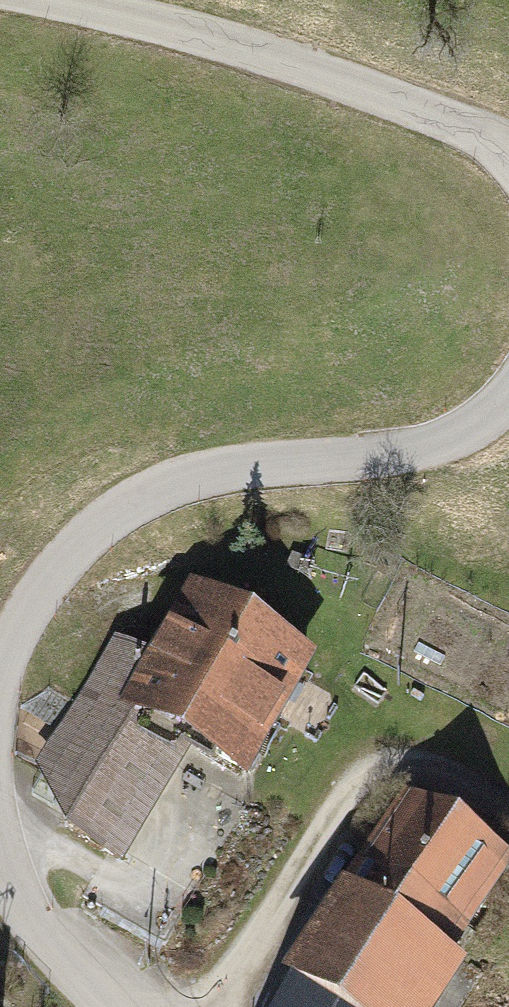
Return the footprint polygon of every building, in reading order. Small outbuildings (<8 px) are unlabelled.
[(245,783),(319,661),(195,587),(151,660),(122,709),(195,753),(245,783)] [(68,830),(127,866),(195,753),(122,709),(151,660),(115,638),(34,771),(68,830)] [(405,797),(292,973),(299,978),(280,1006),(443,1006),(473,961),(457,951),(508,870),(508,864),(405,797)]
